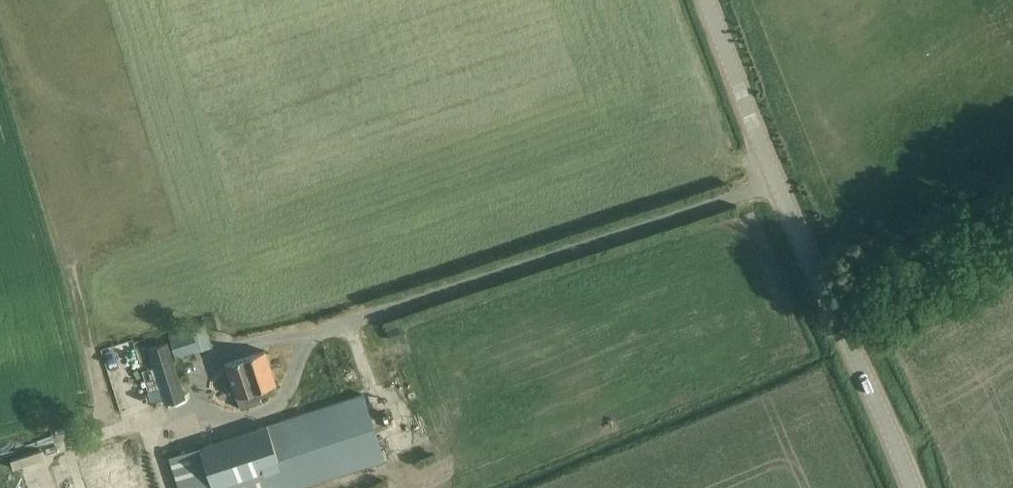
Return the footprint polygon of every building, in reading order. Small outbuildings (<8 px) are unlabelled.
[(178,359),(213,347),(205,322),(169,334),(178,359)] [(399,328),(388,332),(391,339),(402,336),(399,328)] [(148,348),(154,367),(142,371),(152,401),(164,397),(166,404),(187,397),(169,341),(148,348)] [(260,402),(259,397),(278,391),(265,350),(225,363),(239,408),(260,402)] [(169,459),(179,487),(305,487),(384,462),(362,395),(169,459)]
